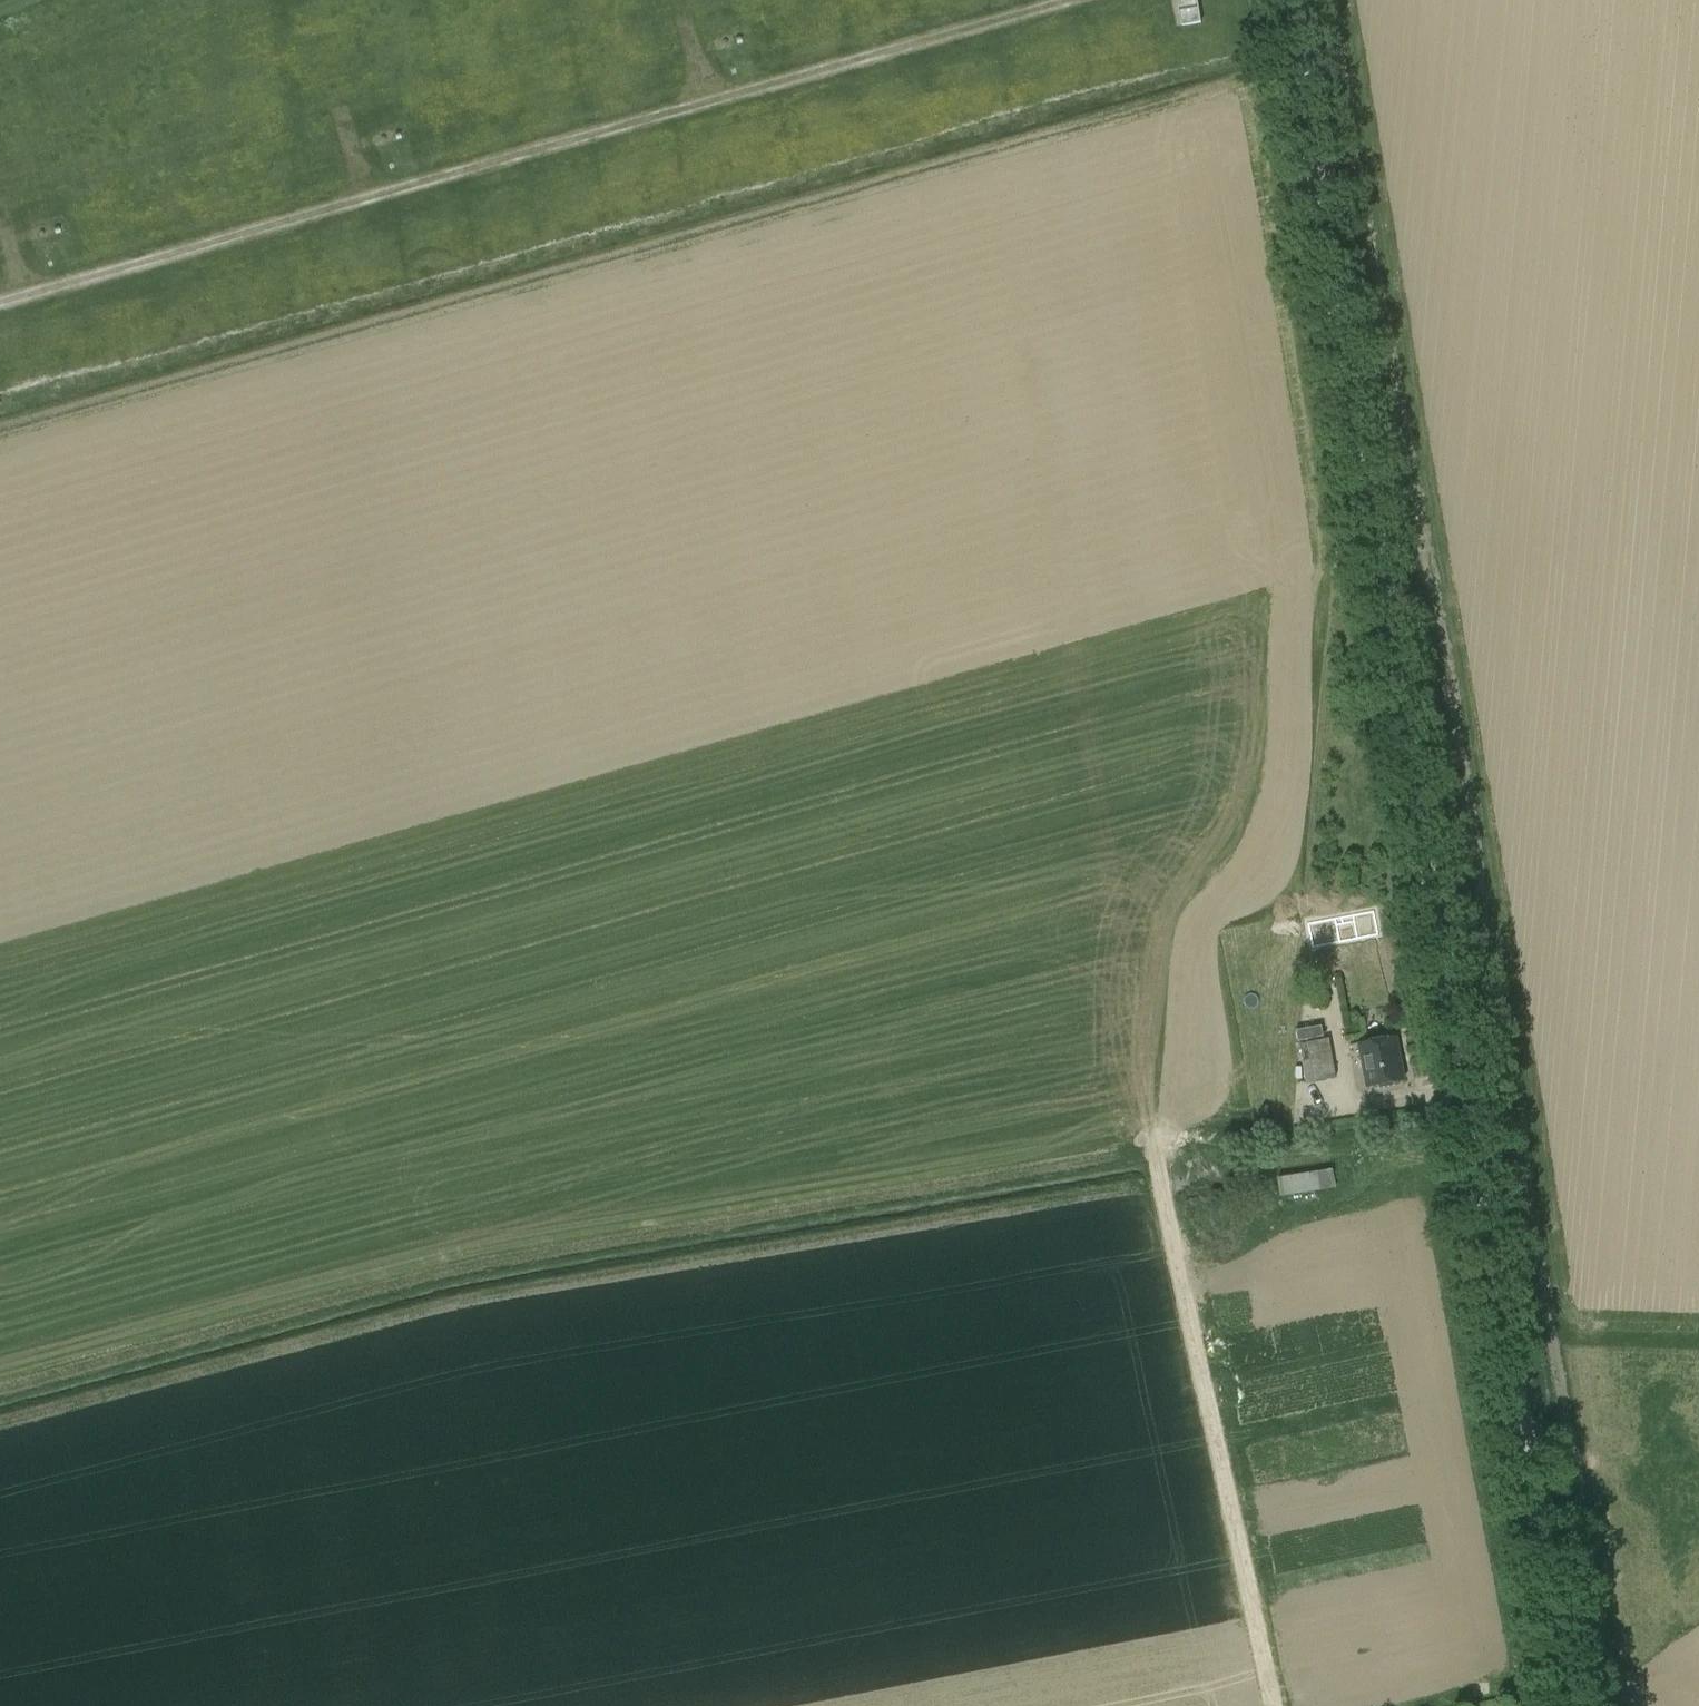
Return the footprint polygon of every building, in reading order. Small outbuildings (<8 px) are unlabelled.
[(1183,28),(1200,25),(1196,0),(1178,0),(1183,28)] [(1321,1026),(1297,1030),(1299,1039),(1322,1035),(1321,1026)] [(1310,1058),(1303,1060),(1302,1060),(1310,1100),(1340,1095),(1329,1036),(1307,1040),(1310,1058)] [(1358,1043),(1366,1086),(1406,1078),(1398,1036),(1358,1043)] [(1278,1175),(1282,1194),(1337,1184),(1334,1165),(1278,1175)]
